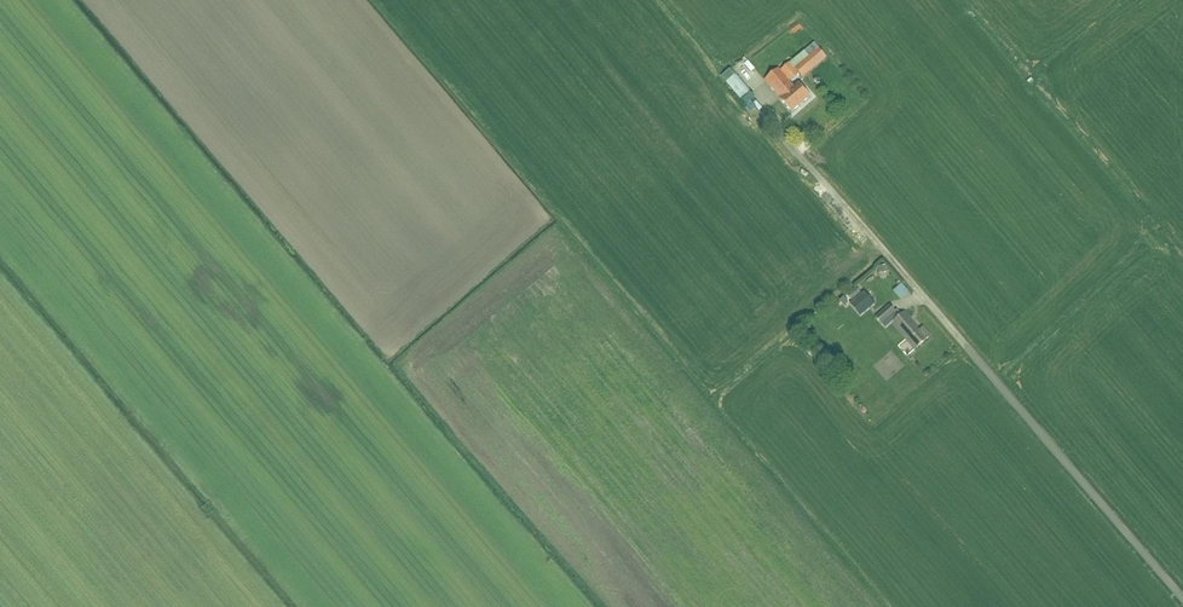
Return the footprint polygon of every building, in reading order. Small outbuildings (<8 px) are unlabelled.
[(815,44),(789,65),(793,70),(795,69),(802,78),(826,59),(818,50),(819,49),(815,44)] [(750,80),(761,72),(752,60),(741,67),(750,80)] [(734,88),(742,99),(752,91),(734,68),(732,69),(741,83),(734,88)] [(725,75),(733,88),(740,83),(732,71),(725,75)] [(791,113),(810,98),(798,84),(794,87),(780,71),(766,83),(780,100),(791,113)] [(895,288),(899,300),(910,296),(905,285),(895,288)] [(853,303),(861,296),(856,290),(848,298),(853,303)] [(853,303),(850,306),(860,318),(875,305),(865,293),(853,303)] [(909,320),(910,319),(904,313),(899,318),(889,307),(875,319),(885,330),(892,324),(915,350),(931,336),(923,328),(919,331),(909,320)]
